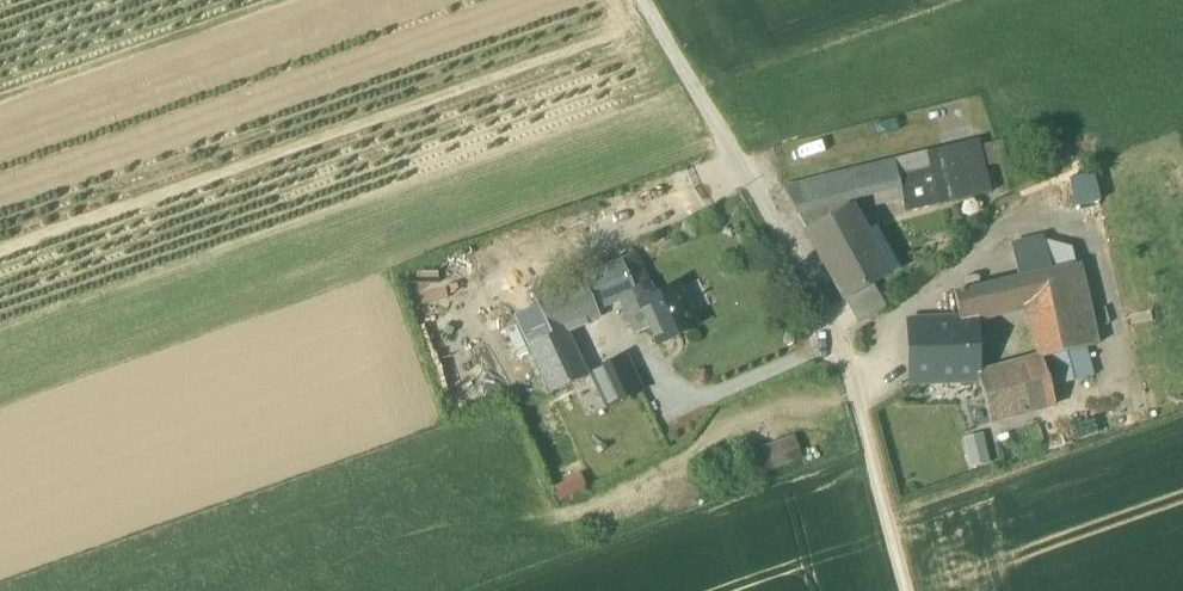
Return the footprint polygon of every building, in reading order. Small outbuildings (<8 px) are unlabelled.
[(927,153),(931,169),(940,205),(992,193),(978,141),(927,153)] [(894,161),(898,177),(931,169),(927,153),(894,161)] [(898,177),(894,161),(784,188),(794,208),(898,183),(899,182),(898,177)] [(905,213),(940,205),(931,169),(898,177),(899,182),(898,183),(905,213)] [(806,235),(843,302),(847,300),(870,287),(888,277),(851,210),(806,235)] [(1012,245),(1019,278),(1051,271),(1044,238),(1012,245)] [(622,262),(634,293),(649,286),(635,256),(622,262)] [(622,262),(600,271),(613,302),(634,293),(622,262)] [(1027,311),(1039,358),(1042,357),(1042,360),(1047,359),(1086,348),(1096,346),(1078,265),(1051,271),(1019,278),(1027,311)] [(583,278),(596,308),(613,302),(600,271),(583,278)] [(535,298),(551,337),(565,332),(600,317),(596,308),(583,278),(535,298)] [(987,286),(989,320),(1027,311),(1019,278),(987,286)] [(640,307),(657,345),(695,328),(678,289),(655,300),(649,286),(634,293),(640,306),(640,307)] [(960,319),(960,321),(976,320),(989,320),(987,286),(954,294),(960,319)] [(847,300),(860,323),(883,310),(873,293),(870,287),(847,300)] [(510,308),(528,347),(551,337),(535,298),(510,308)] [(908,321),(910,383),(978,380),(978,375),(976,320),(960,321),(960,319),(908,321)] [(586,378),(565,332),(551,337),(528,347),(550,394),(586,378)] [(1094,376),(1086,348),(1047,359),(1055,387),(1094,376)] [(1055,405),(1042,360),(1042,357),(1039,358),(978,375),(978,380),(979,380),(991,423),(1055,405)] [(590,374),(606,407),(642,391),(641,390),(642,390),(626,358),(590,374)] [(984,431),(964,435),(970,466),(991,462),(984,431)] [(754,451),(762,473),(802,458),(794,436),(754,451)] [(583,473),(554,483),(559,498),(588,489),(583,473)]
